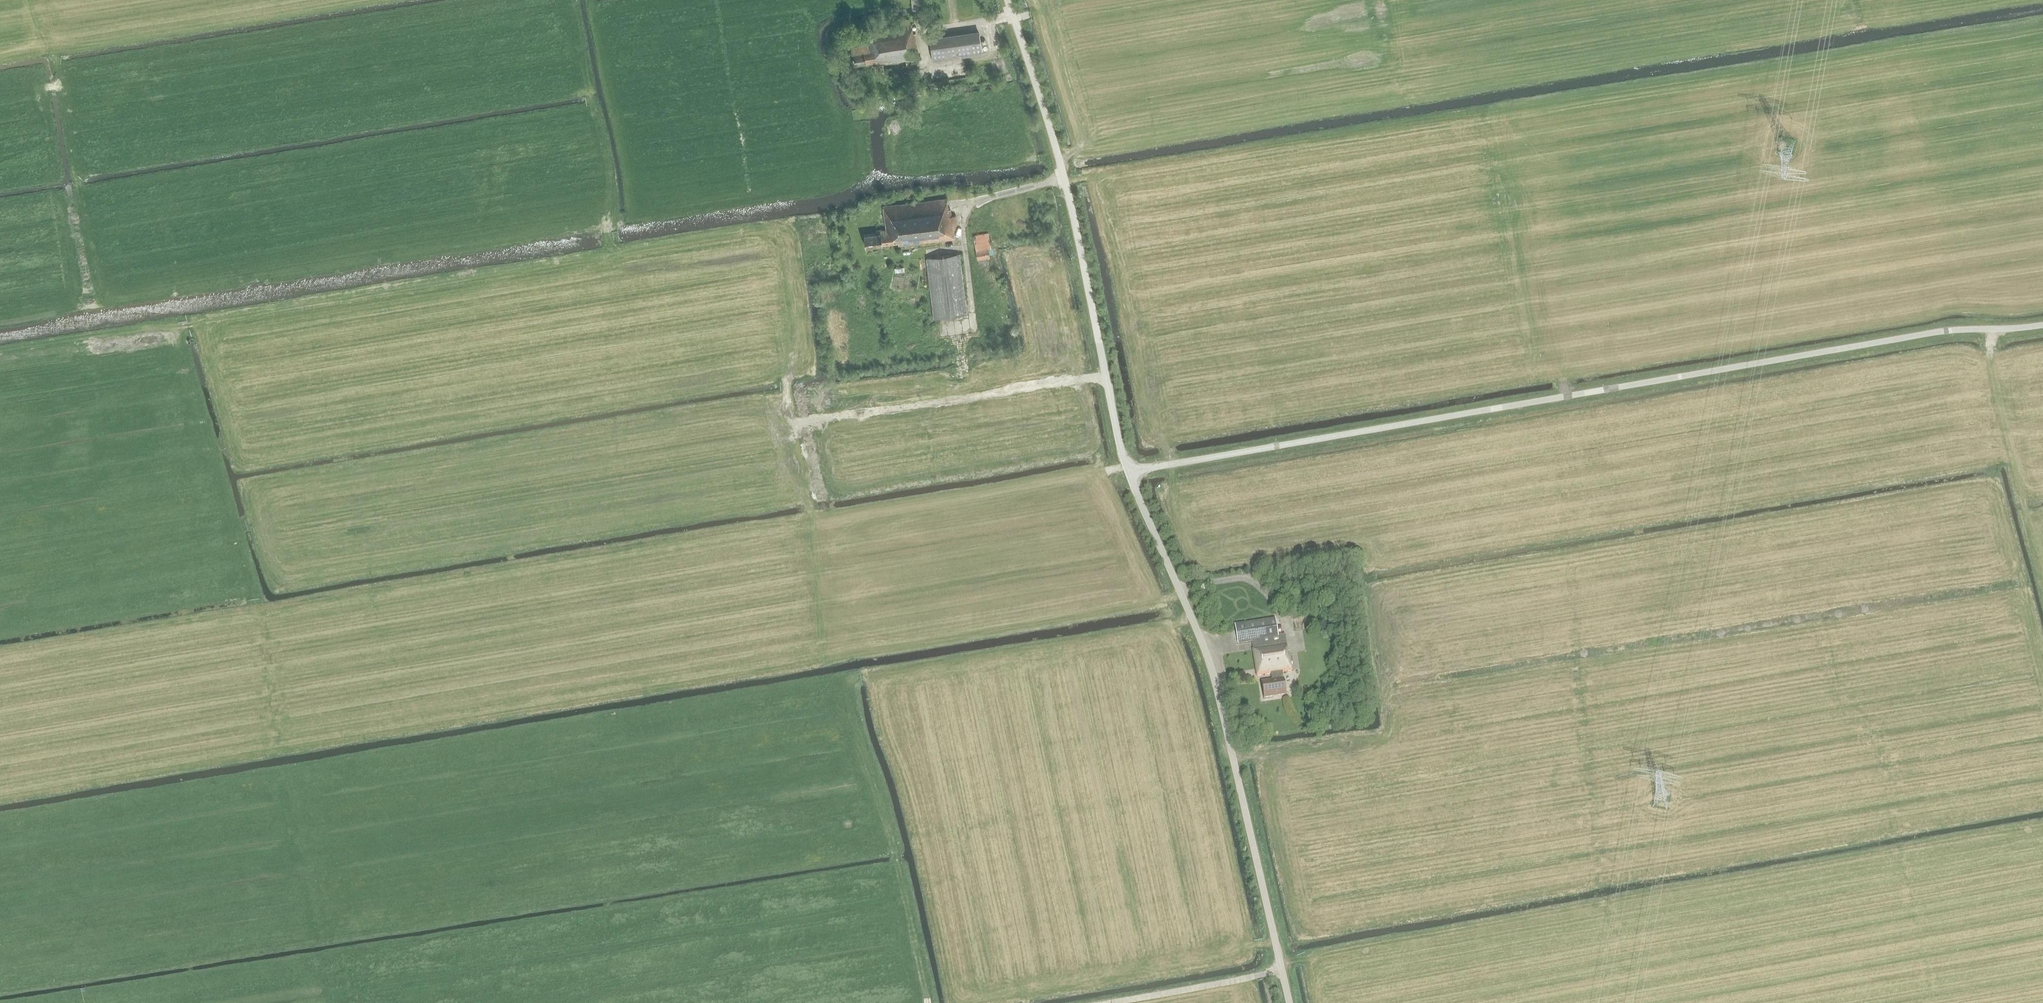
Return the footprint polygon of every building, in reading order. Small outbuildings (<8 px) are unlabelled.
[(913,7),(914,11),(930,10),(929,0),(913,0),(913,7)] [(901,26),(868,31),(870,45),(853,48),(855,65),(878,62),(878,65),(921,59),(917,33),(913,33),(912,25),(911,19),(900,21),(901,26)] [(981,35),(931,41),(934,61),(984,55),(981,35)] [(955,239),(953,225),(958,224),(957,216),(952,216),(951,209),(948,209),(947,199),(884,207),(887,229),(878,230),(879,233),(865,235),(866,247),(899,243),(899,246),(955,239)] [(978,261),(990,259),(988,250),(991,249),(988,233),(973,236),(976,252),(978,261)] [(960,254),(928,258),(936,318),(968,314),(960,254)] [(1253,649),(1252,649),(1256,676),(1271,673),(1272,681),(1261,682),(1263,697),(1285,694),(1281,672),(1292,670),(1289,652),(1287,652),(1285,636),(1278,637),(1275,617),(1234,623),(1238,644),(1251,642),(1253,649)]
